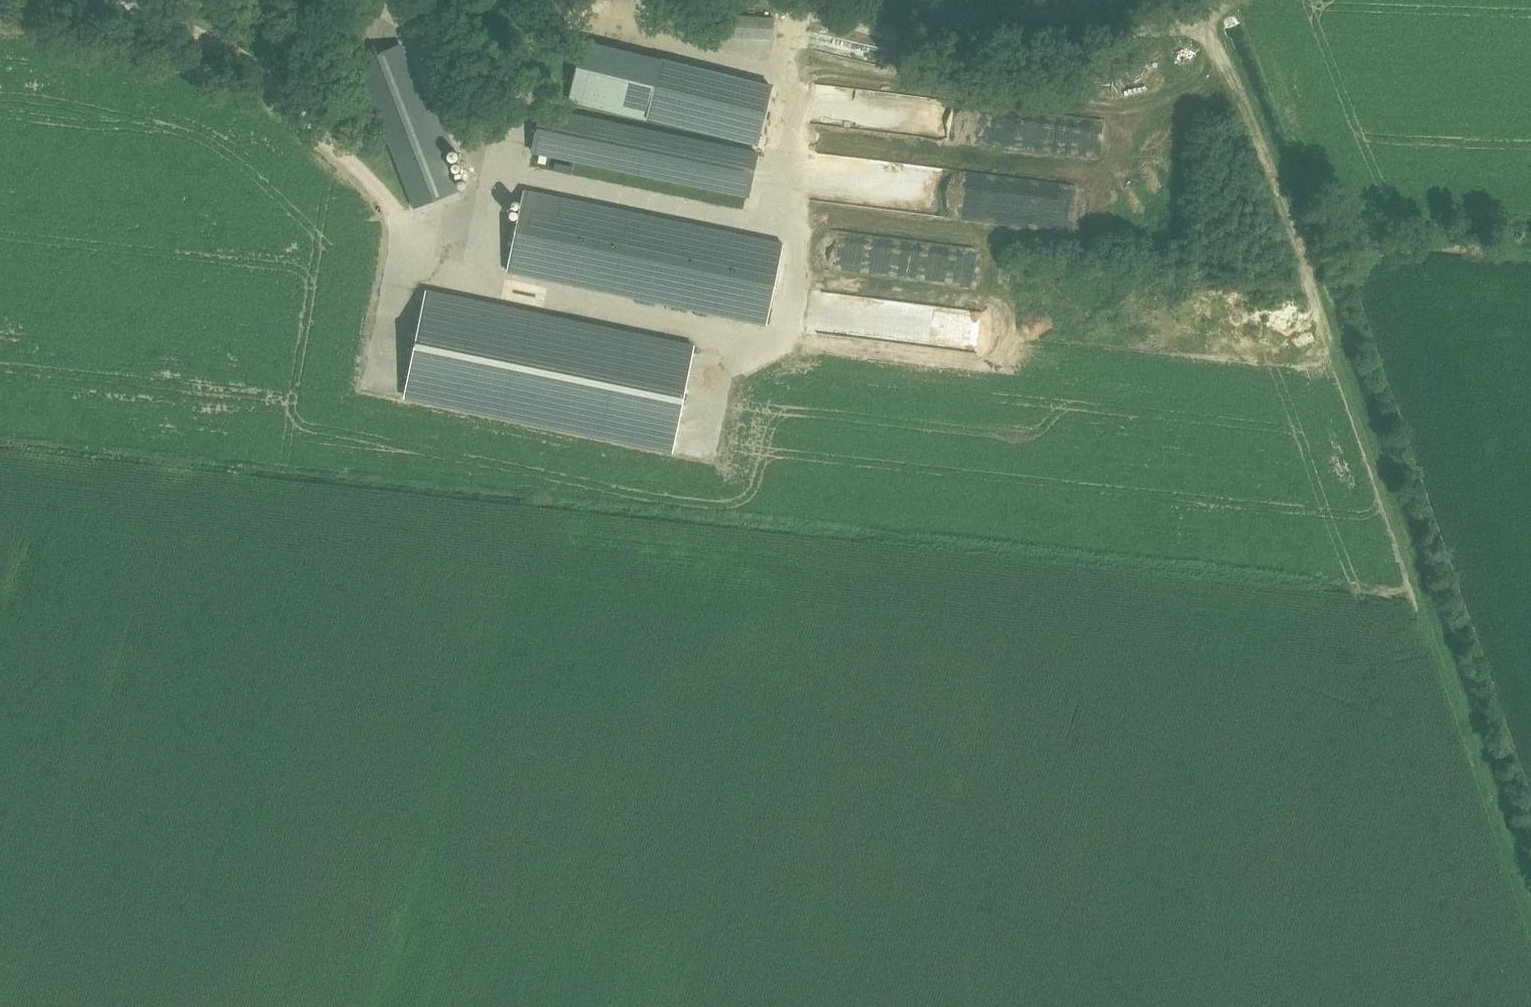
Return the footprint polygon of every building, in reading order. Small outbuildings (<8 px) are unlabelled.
[(684,34),(735,37),(774,40),(775,18),(687,12),(684,34)] [(659,73),(662,59),(583,40),(569,99),(759,145),(770,98),(692,78),(691,81),(659,73)] [(458,190),(401,45),(358,62),(415,207),(458,190)] [(750,196),(759,151),(541,106),(532,151),(750,196)] [(829,197),(955,206),(957,179),(820,169),(819,182),(830,183),(829,197)] [(784,242),(525,190),(509,271),(768,323),(784,242)] [(835,262),(859,262),(859,232),(835,232),(835,262)] [(881,242),(875,256),(903,269),(913,248),(897,240),(893,248),(881,242)] [(673,454),(674,451),(695,344),(427,290),(405,398),(405,400),(673,454)]
